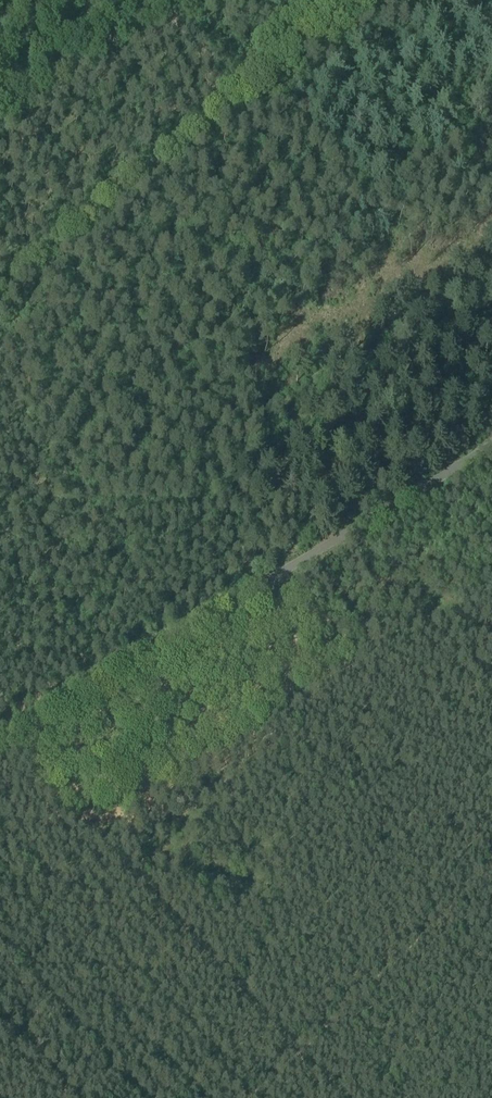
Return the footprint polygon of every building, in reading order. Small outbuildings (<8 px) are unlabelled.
[(470,80),(461,87),(466,95),(476,88),(470,80)]
